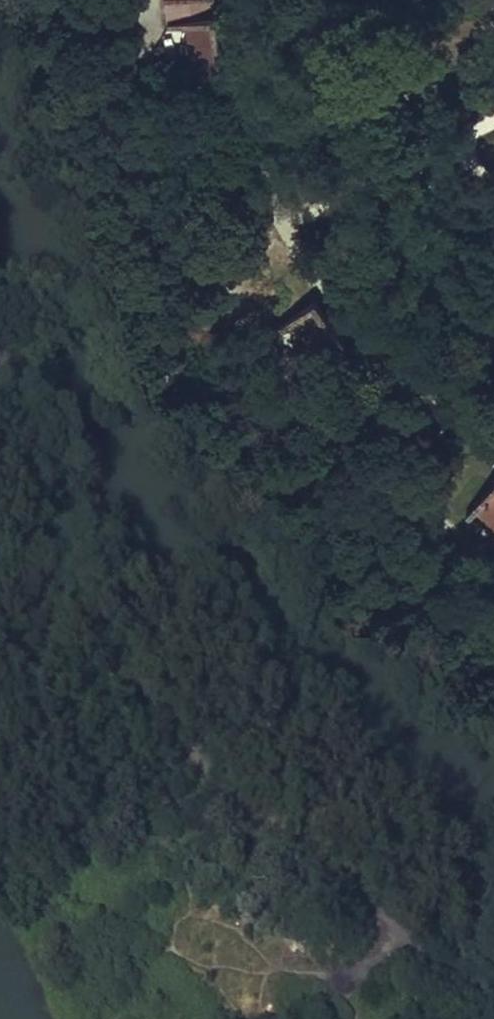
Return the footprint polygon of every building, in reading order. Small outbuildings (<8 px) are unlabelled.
[(187,22),(193,75),(220,72),(214,19),(187,22)] [(349,344),(317,300),(278,328),(281,332),(299,319),(326,356),(307,369),(309,372),(349,344)] [(475,507),(478,510),(493,523),(493,486),(475,507)] [(471,518),(478,510),(475,507),(468,515),(471,518)]
